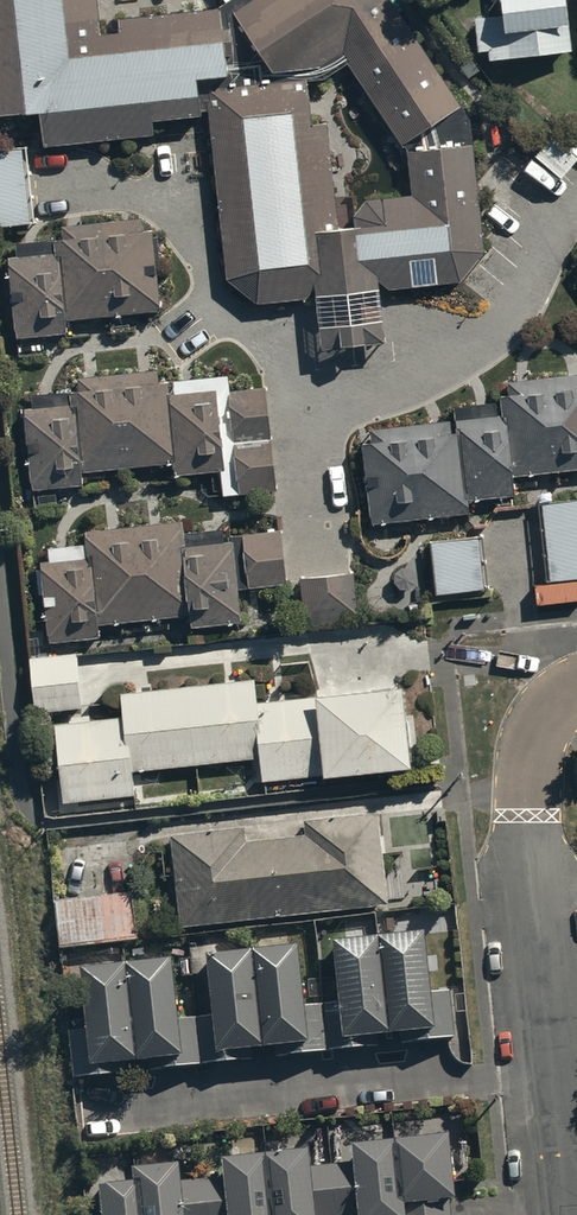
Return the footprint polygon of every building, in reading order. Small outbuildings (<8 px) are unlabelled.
[(36,110),(40,148),(149,135),(147,118),(197,112),(192,74),(220,71),(215,20),(81,35),(77,0),(0,0),(0,115),(36,110)] [(390,0),(246,0),(226,14),(269,76),(316,72),(345,57),(406,144),(463,105),(390,0)] [(558,0),(498,0),(499,28),(560,25),(558,0)] [(478,29),(480,66),(524,64),(568,62),(566,25),(560,25),(499,28),(478,29)] [(312,225),(301,76),(233,79),(207,101),(220,278),(247,297),(307,295),(314,348),(375,342),(374,290),(459,282),(477,252),(469,129),(460,113),(405,155),(410,202),(312,225)] [(18,151),(0,151),(0,225),(26,222),(18,151)] [(152,312),(145,221),(60,227),(67,318),(152,312)] [(576,274),(576,246),(564,254),(576,274)] [(58,254),(9,258),(14,336),(64,332),(58,254)] [(218,470),(210,385),(167,389),(166,371),(68,380),(70,402),(19,407),(26,487),(80,482),(79,467),(166,460),(167,475),(218,470)] [(365,526),(464,514),(462,498),(509,492),(507,477),(576,469),(576,375),(497,384),(499,406),(449,412),(451,431),(443,420),(354,430),(365,526)] [(261,384),(225,386),(227,433),(264,431),(261,384)] [(269,493),(265,442),(228,445),(232,496),(269,493)] [(538,508),(545,584),(576,581),(576,504),(538,508)] [(37,555),(46,641),(98,636),(97,625),(185,617),(186,627),(235,623),(228,542),(182,546),(179,519),(85,528),(87,550),(37,555)] [(282,523),(230,529),(236,583),(288,577),(282,523)] [(472,548),(428,549),(429,592),(473,591),(472,548)] [(353,570),(301,575),(305,620),(357,615),(353,570)] [(70,654),(27,659),(33,713),(76,709),(70,654)] [(396,690),(52,726),(60,799),(404,763),(396,690)] [(239,828),(169,836),(179,929),(381,906),(370,813),(301,821),(303,835),(241,843),(239,828)] [(382,924),(340,926),(344,992),(328,993),(331,1035),(366,1033),(366,1022),(388,1020),(382,924)] [(427,924),(387,926),(393,1021),(422,1019),(423,1029),(454,1027),(451,978),(430,979),(427,924)] [(289,946),(250,948),(256,1043),(284,1041),(285,1051),(316,1049),(313,1000),(292,1001),(289,946)] [(246,950),(203,953),(208,1018),(192,1019),(195,1061),(230,1059),(229,1048),(252,1046),(246,950)] [(167,961),(127,963),(133,1058),(162,1056),(162,1066),(194,1064),(191,1015),(170,1016),(167,961)] [(121,966),(79,968),(83,1034),(68,1035),(70,1077),(106,1075),(105,1064),(128,1062),(121,966)] [(397,1133),(400,1214),(450,1214),(447,1131),(397,1133)] [(352,1142),(354,1214),(395,1214),(393,1141),(352,1142)] [(260,1149),(263,1214),(338,1214),(336,1162),(300,1163),(299,1147),(260,1149)] [(218,1154),(221,1214),(260,1214),(257,1153),(218,1154)] [(138,1161),(142,1214),(211,1214),(208,1176),(175,1179),(173,1158),(138,1161)] [(132,1181),(97,1184),(99,1214),(135,1214),(132,1181)]
